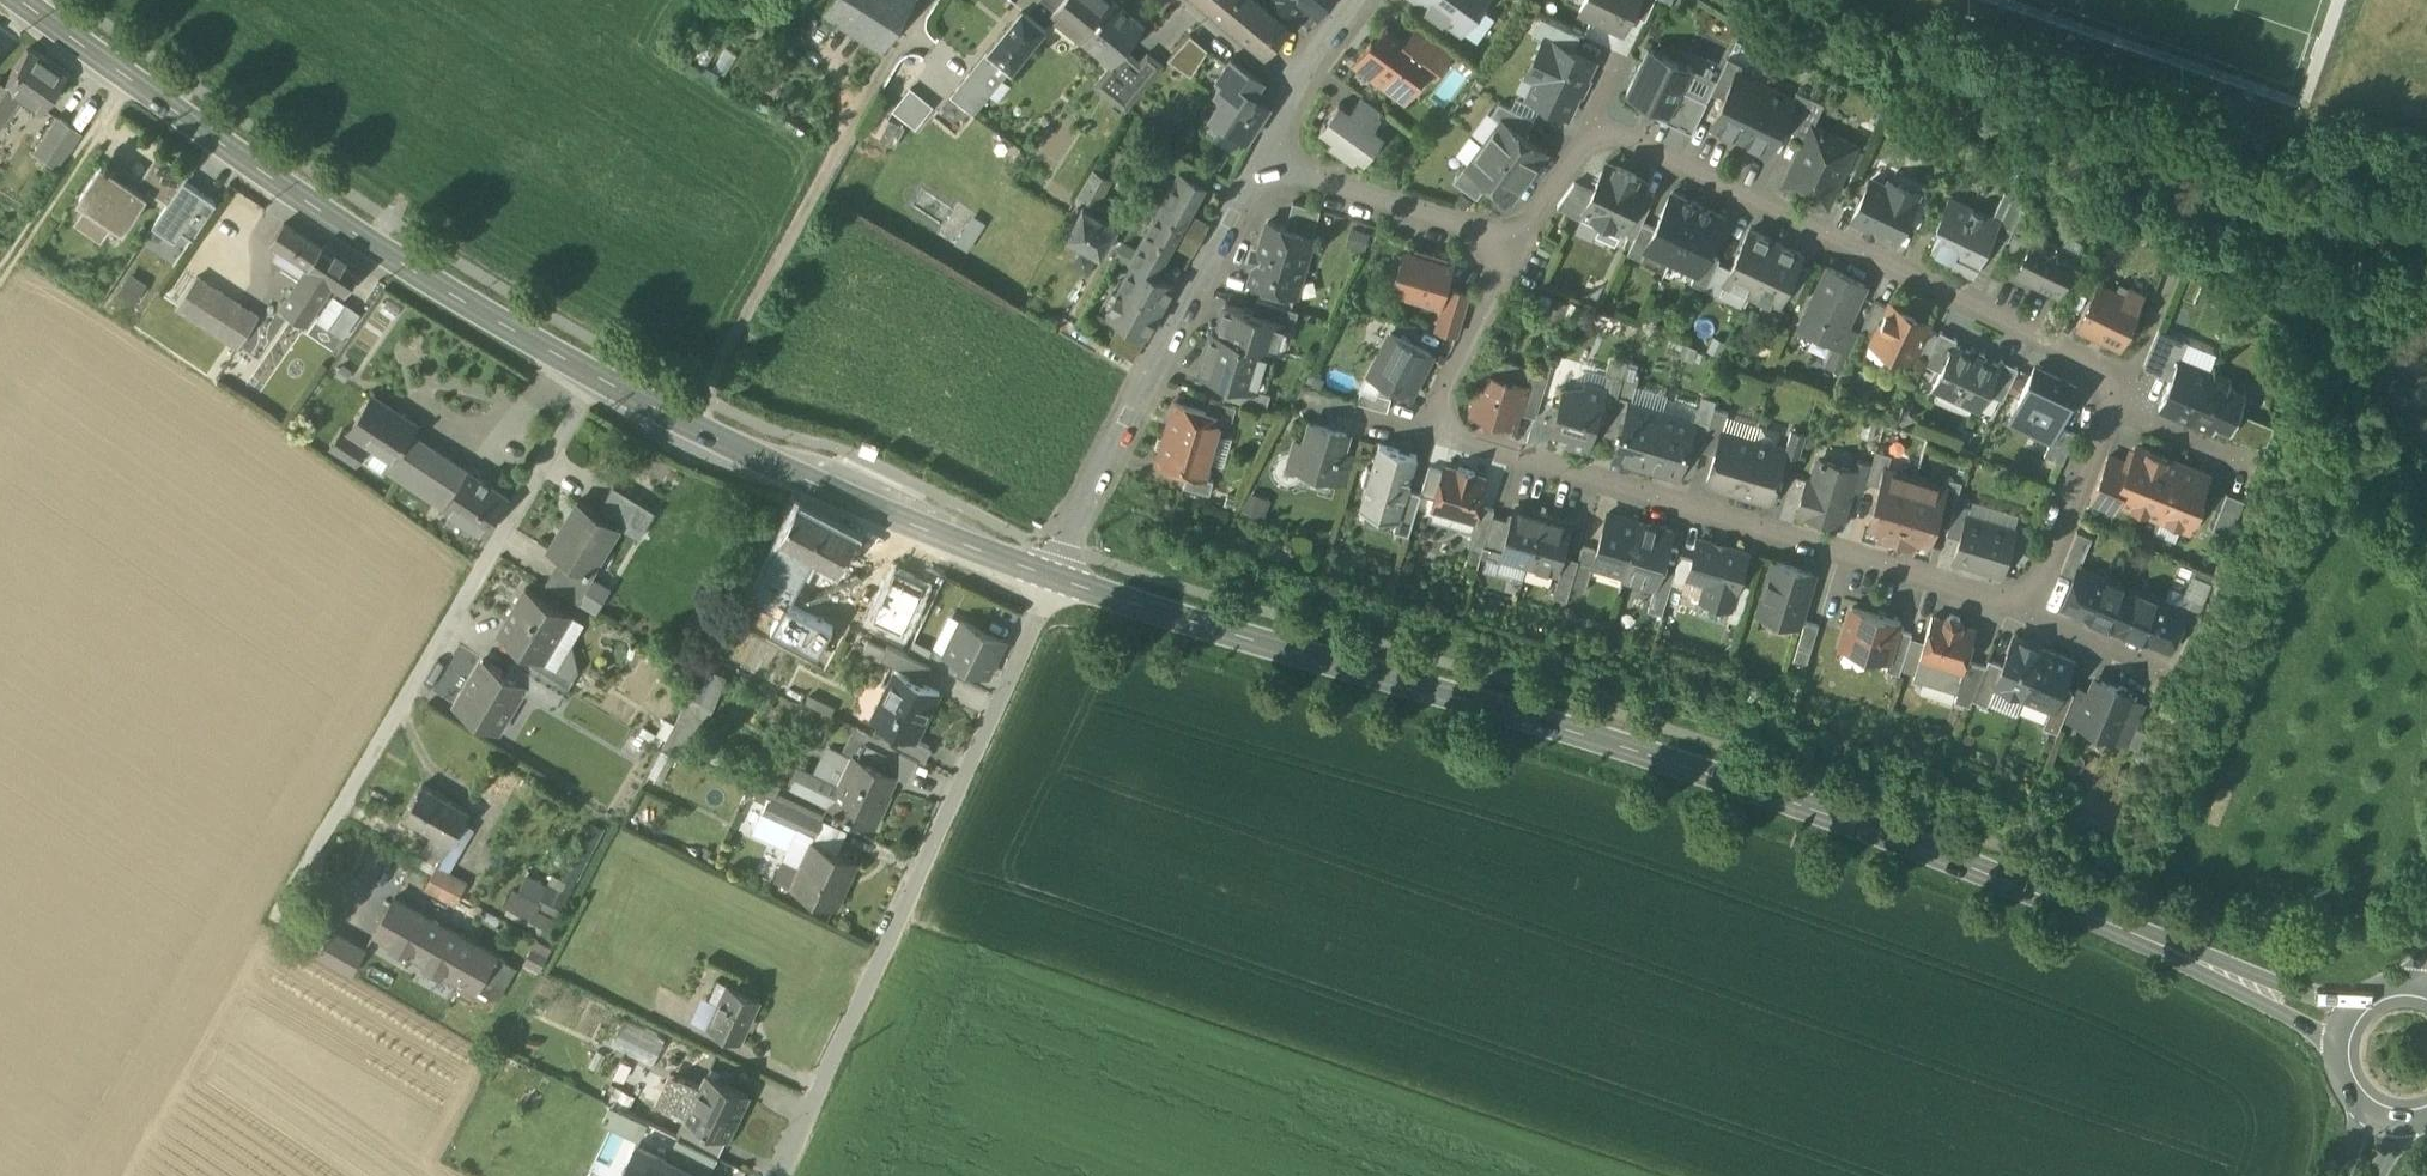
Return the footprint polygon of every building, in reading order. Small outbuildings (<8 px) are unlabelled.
[(823,10),(883,48),(904,13),(913,0),(829,0),(823,10)] [(1043,24),(1049,16),(1054,9),(1043,0),(1037,0),(1027,11),(1043,24)] [(1054,9),(1062,0),(1043,0),(1054,9)] [(1082,43),(1114,3),(1111,0),(1062,0),(1054,9),(1049,16),(1082,43)] [(1221,19),(1235,0),(1199,0),(1221,19)] [(1260,0),(1235,0),(1221,19),(1265,55),(1290,25),(1260,0)] [(1307,7),(1313,0),(1268,0),(1295,22),(1307,7)] [(1307,7),(1317,15),(1329,0),(1313,0),(1307,7)] [(1461,33),(1485,0),(1416,0),(1461,33)] [(1623,31),(1632,13),(1638,0),(1584,0),(1579,10),(1623,31)] [(1632,13),(1645,19),(1654,0),(1638,0),(1632,13)] [(1144,27),(1114,3),(1082,43),(1110,66),(1111,67),(1124,51),(1144,27)] [(989,49),(1012,67),(1045,26),(1043,24),(1027,11),(1023,8),(989,49)] [(1559,43),(1572,50),(1580,35),(1541,16),(1532,34),(1543,39),(1544,38),(1558,45),(1559,43)] [(1427,69),(1435,75),(1453,51),(1418,25),(1405,43),(1431,63),(1427,69)] [(1355,63),(1401,97),(1414,79),(1418,81),(1427,69),(1431,63),(1405,43),(1384,28),(1373,43),(1371,41),(1355,63)] [(1189,35),(1166,61),(1190,78),(1208,50),(1189,35)] [(1538,101),(1568,115),(1594,60),(1572,50),(1559,43),(1558,45),(1544,38),(1543,39),(1526,73),(1536,78),(1547,83),(1538,101)] [(1625,94),(1642,102),(1669,115),(1682,89),(1693,67),(1648,46),(1625,94)] [(950,96),(973,114),(997,86),(1012,67),(989,49),(973,68),(950,96)] [(26,51),(3,85),(2,86),(14,93),(40,112),(64,77),(26,51)] [(1105,94),(1125,111),(1128,106),(1162,66),(1147,54),(1140,63),(1124,51),(1111,67),(1110,66),(1106,71),(1117,80),(1105,94)] [(1711,92),(1724,98),(1736,72),(1738,73),(1742,64),(1728,57),(1711,92)] [(1214,95),(1222,100),(1224,101),(1248,71),(1231,59),(1216,81),(1221,84),(1214,95)] [(1263,81),(1248,71),(1224,101),(1222,100),(1210,118),(1246,142),(1269,106),(1263,102),(1270,91),(1260,85),(1263,81)] [(1724,98),(1711,124),(1740,138),(1765,86),(1738,73),(1736,72),(1724,98)] [(1527,96),(1538,101),(1547,83),(1536,78),(1527,96)] [(14,93),(2,86),(3,85),(0,83),(0,113),(14,93)] [(1765,86),(1740,138),(1768,151),(1780,125),(1793,99),(1792,99),(1765,86)] [(1667,121),(1692,133),(1707,101),(1682,89),(1669,115),(1667,121)] [(916,130),(934,107),(911,90),(893,112),(916,130)] [(1793,131),(1810,97),(1796,90),(1792,99),(1793,99),(1780,125),(1793,131)] [(82,97),(67,119),(81,128),(95,106),(82,97)] [(1350,113),(1372,130),(1384,113),(1362,97),(1350,113)] [(1823,103),(1810,97),(1793,131),(1791,136),(1804,142),(1812,124),(1813,125),(1823,103)] [(1501,119),(1523,135),(1534,119),(1499,102),(1491,113),(1500,120),(1501,119)] [(1667,121),(1669,115),(1642,102),(1639,108),(1667,121)] [(1320,129),(1335,139),(1357,156),(1365,161),(1383,137),(1372,130),(1350,113),(1338,105),(1320,129)] [(32,153),(56,169),(80,134),(57,117),(32,153)] [(1500,120),(1484,142),(1529,175),(1546,152),(1523,135),(1501,119),(1500,120)] [(1783,185),(1827,206),(1856,145),(1813,125),(1812,124),(1804,142),(1783,185)] [(1353,162),(1357,156),(1335,139),(1331,145),(1353,162)] [(1529,175),(1484,142),(1468,164),(1467,165),(1488,181),(1511,198),(1529,175)] [(1179,173),(1202,186),(1209,173),(1172,153),(1165,167),(1178,174),(1179,173)] [(159,157),(150,170),(178,189),(183,181),(187,176),(159,157)] [(1453,180),(1476,198),(1488,181),(1467,165),(1468,164),(1466,163),(1453,180)] [(1592,191),(1583,210),(1622,229),(1641,189),(1645,181),(1635,177),(1636,175),(1616,166),(1615,167),(1606,163),(1592,191)] [(1096,164),(1093,170),(1100,175),(1104,168),(1096,164)] [(117,165),(112,173),(125,182),(130,174),(117,165)] [(112,220),(123,228),(148,190),(150,188),(140,181),(130,174),(125,182),(112,173),(101,166),(79,198),(89,204),(77,222),(100,238),(112,220)] [(178,189),(150,170),(148,169),(140,181),(150,188),(148,190),(168,204),(178,189)] [(1093,170),(1078,196),(1083,199),(1097,207),(1112,181),(1100,175),(1093,170)] [(1178,174),(1156,215),(1200,239),(1209,225),(1189,214),(1204,187),(1202,186),(1179,173),(1178,174)] [(1852,218),(1896,239),(1905,219),(1918,194),(1898,184),(1895,190),(1886,186),(1871,179),(1852,218)] [(1889,180),(1886,186),(1895,190),(1898,184),(1889,180)] [(180,231),(205,196),(183,181),(178,189),(168,204),(152,227),(174,241),(180,231)] [(1556,206),(1580,217),(1583,210),(1592,191),(1574,182),(1556,206)] [(1635,235),(1641,222),(1654,196),(1641,189),(1622,229),(1635,235)] [(1993,232),(2007,239),(2026,200),(2004,190),(1992,217),(1999,220),(1993,232)] [(1671,260),(1697,205),(1671,193),(1654,228),(1645,248),(1646,249),(1671,260)] [(1931,200),(1918,194),(1905,219),(1918,226),(1931,200)] [(216,204),(205,196),(180,231),(192,239),(216,204)] [(1080,206),(1083,199),(1078,196),(1074,203),(1080,206)] [(1958,253),(1979,262),(1993,232),(1999,220),(1992,217),(1948,196),(1936,222),(1942,225),(1931,248),(1955,259),(1958,253)] [(1285,228),(1313,236),(1320,211),(1293,202),(1285,228)] [(1723,217),(1697,205),(1671,260),(1695,272),(1697,273),(1706,253),(1723,217)] [(1066,237),(1100,256),(1117,226),(1083,207),(1066,237)] [(1580,217),(1600,226),(1619,235),(1619,236),(1622,229),(1583,210),(1580,217)] [(968,212),(950,239),(965,249),(983,222),(968,212)] [(1200,239),(1156,215),(1136,250),(1161,264),(1173,243),(1192,254),(1200,239)] [(1654,228),(1641,222),(1635,235),(1627,253),(1641,259),(1646,249),(1645,248),(1654,228)] [(1250,282),(1295,296),(1313,236),(1285,228),(1268,223),(1250,282)] [(279,249),(309,270),(322,249),(284,224),(270,244),(279,249)] [(1615,242),(1619,235),(1600,226),(1597,233),(1615,242)] [(1725,282),(1750,294),(1775,242),(1749,230),(1730,269),(1724,282),(1725,282)] [(2015,272),(2058,292),(2076,255),(2075,254),(2076,252),(2060,245),(2059,247),(2033,234),(2015,272)] [(1801,254),(1775,242),(1750,294),(1776,306),(1782,293),(1797,263),(1801,254)] [(322,249),(309,270),(332,285),(345,294),(361,271),(324,247),(322,249)] [(273,258),(303,278),(309,270),(279,249),(273,258)] [(1131,264),(1154,277),(1161,264),(1136,250),(1129,262),(1131,264)] [(1084,272),(1090,260),(1075,252),(1069,264),(1084,272)] [(1397,292),(1439,305),(1451,266),(1408,253),(1397,292)] [(1705,289),(1705,288),(1718,262),(1719,259),(1706,253),(1697,273),(1695,272),(1691,282),(1705,289)] [(1958,253),(1955,259),(1952,265),(1973,275),(1979,262),(1958,253)] [(1730,269),(1718,262),(1705,288),(1720,295),(1725,282),(1724,282),(1730,269)] [(1782,293),(1795,299),(1809,269),(1797,263),(1782,293)] [(1119,320),(1146,335),(1173,287),(1154,277),(1131,264),(1104,312),(1119,320)] [(1836,345),(1837,345),(1845,328),(1866,285),(1827,267),(1798,327),(1836,345)] [(173,302),(237,348),(260,316),(195,270),(173,302)] [(317,307),(332,285),(309,270),(303,278),(294,292),(313,304),(317,307)] [(142,288),(128,279),(118,294),(132,303),(142,288)] [(2077,325),(2120,346),(2140,304),(2139,303),(2144,294),(2128,286),(2123,296),(2098,283),(2077,325)] [(1435,330),(1455,336),(1467,295),(1447,289),(1435,330)] [(282,310),(300,322),(313,304),(294,292),(282,310)] [(1284,324),(1293,326),(1298,311),(1257,299),(1252,313),(1285,323),(1284,324)] [(1862,327),(1875,333),(1888,306),(1875,300),(1862,327)] [(1871,341),(1910,360),(1914,352),(1925,327),(1929,321),(1890,302),(1888,306),(1875,333),(1871,341)] [(329,332),(343,341),(360,314),(346,305),(329,332)] [(1225,305),(1217,332),(1269,348),(1276,350),(1284,324),(1285,323),(1252,313),(1225,305)] [(1105,345),(1132,360),(1146,335),(1119,320),(1105,345)] [(1914,352),(1927,358),(1939,333),(1925,327),(1914,352)] [(1827,364),(1841,371),(1858,334),(1845,328),(1837,345),(1836,345),(1827,364)] [(2144,365),(2171,376),(2178,358),(2179,358),(2186,341),(2159,330),(2144,365)] [(1269,348),(1217,332),(1211,331),(1198,374),(1228,384),(1256,392),(1256,390),(1269,348)] [(1940,331),(1939,333),(1927,358),(1924,363),(1940,371),(1953,344),(1955,344),(1957,339),(1940,331)] [(1369,374),(1411,396),(1432,354),(1390,332),(1369,374)] [(1933,387),(1978,409),(1986,392),(1999,365),(1998,365),(1955,344),(1953,344),(1940,371),(1933,387)] [(1521,379),(1525,363),(1490,354),(1486,371),(1521,379)] [(2190,420),(2210,370),(2179,358),(2178,358),(2171,376),(2158,407),(2190,420)] [(1986,392),(2002,400),(2018,368),(2000,360),(1998,365),(1999,365),(1986,392)] [(2052,437),(2053,438),(2058,426),(2077,387),(2034,367),(2010,417),(2052,437)] [(2231,379),(2210,370),(2190,420),(2213,429),(2216,422),(2231,428),(2238,411),(2245,393),(2228,386),(2231,379)] [(1517,412),(1535,417),(1547,376),(1529,371),(1525,385),(1517,412)] [(1471,414),(1513,426),(1517,412),(1525,385),(1484,373),(1471,414)] [(1568,443),(1586,448),(1589,439),(1601,398),(1604,388),(1585,383),(1584,388),(1559,387),(1558,406),(1552,428),(1570,434),(1568,443)] [(1223,398),(1265,410),(1269,394),(1256,390),(1256,392),(1228,384),(1223,398)] [(1357,402),(1387,411),(1391,397),(1361,388),(1357,402)] [(1617,394),(1615,402),(1605,436),(1618,440),(1629,404),(1633,405),(1635,400),(1617,394)] [(349,432),(369,445),(373,439),(393,453),(395,454),(409,432),(414,424),(405,418),(406,416),(389,405),(388,407),(372,396),(349,432)] [(1223,418),(1231,420),(1235,406),(1209,398),(1205,413),(1223,418)] [(1605,436),(1615,402),(1601,398),(1589,439),(1603,443),(1605,436)] [(1174,403),(1164,434),(1214,448),(1223,418),(1205,413),(1174,403)] [(1646,466),(1661,413),(1633,405),(1629,404),(1618,440),(1613,456),(1646,466)] [(1701,449),(1715,453),(1722,430),(1727,412),(1713,407),(1709,422),(1701,449)] [(2228,435),(2252,445),(2262,421),(2238,411),(2231,428),(2228,435)] [(1690,421),(1661,413),(1646,466),(1678,475),(1683,459),(1693,423),(1690,421)] [(1683,459),(1696,463),(1701,449),(1709,422),(1691,416),(1690,421),(1693,423),(1683,459)] [(2252,445),(2263,449),(2273,425),(2262,421),(2252,445)] [(1311,423),(1304,445),(1298,466),(1301,467),(1333,477),(1333,476),(1340,453),(1346,434),(1311,423)] [(2044,455),(2062,463),(2074,433),(2058,426),(2053,438),(2052,437),(2044,455)] [(360,460),(369,445),(349,432),(348,435),(341,430),(330,447),(357,464),(360,460)] [(1706,484),(1737,493),(1754,439),(1722,430),(1715,453),(1706,484)] [(1778,472),(1793,476),(1805,435),(1791,431),(1785,449),(1778,472)] [(387,463),(416,482),(437,450),(409,432),(395,454),(393,453),(387,463)] [(1214,448),(1164,434),(1155,464),(1186,474),(1204,479),(1214,448)] [(369,445),(360,460),(380,473),(387,463),(393,453),(373,439),(369,445)] [(1754,439),(1737,493),(1769,502),(1778,472),(1785,449),(1754,439)] [(1288,463),(1298,466),(1304,445),(1294,442),(1288,463)] [(1396,521),(1397,521),(1406,490),(1416,456),(1379,444),(1372,469),(1366,467),(1361,484),(1366,486),(1359,510),(1396,521)] [(2162,509),(2181,463),(2136,445),(2129,464),(2115,498),(2116,499),(2140,508),(2143,502),(2162,509)] [(1866,481),(1880,485),(1885,467),(1887,468),(1891,453),(1875,449),(1866,481)] [(468,470),(437,450),(416,482),(412,488),(443,508),(468,470)] [(1333,476),(1347,480),(1354,457),(1340,453),(1333,476)] [(2090,499),(2112,509),(2116,499),(2115,498),(2129,464),(2108,455),(2090,499)] [(1797,511),(1838,523),(1855,468),(1820,458),(1813,481),(1807,479),(1797,511)] [(2208,474),(2181,463),(2162,509),(2159,516),(2188,528),(2198,504),(2195,504),(2208,474)] [(1329,492),(1333,477),(1301,467),(1296,482),(1329,492)] [(1421,494),(1434,499),(1442,471),(1429,467),(1421,494)] [(1475,520),(1480,505),(1487,480),(1474,476),(1475,473),(1458,468),(1457,471),(1444,467),(1442,471),(1434,499),(1432,507),(1475,520)] [(1895,540),(1915,476),(1887,468),(1885,467),(1880,485),(1866,532),(1895,540)] [(443,508),(484,535),(509,497),(468,470),(443,508)] [(1182,487),(1208,495),(1212,482),(1204,479),(1186,474),(1182,487)] [(1953,508),(1955,501),(1961,480),(1946,475),(1943,484),(1945,485),(1939,504),(1953,508)] [(1943,484),(1915,476),(1895,540),(1926,549),(1939,504),(1945,485),(1943,484)] [(618,526),(638,538),(656,510),(614,484),(597,512),(619,526),(618,526)] [(1393,531),(1408,536),(1421,494),(1406,490),(1397,521),(1396,521),(1393,531)] [(2212,527),(2230,534),(2244,498),(2226,491),(2212,527)] [(560,556),(585,571),(599,548),(604,550),(618,526),(619,526),(597,512),(578,501),(549,549),(560,556)] [(1970,505),(1955,501),(1953,508),(1946,533),(1959,537),(1966,515),(1967,515),(1970,505)] [(832,567),(839,571),(858,537),(796,505),(778,539),(813,558),(832,567)] [(1483,545),(1491,517),(1494,509),(1480,505),(1475,520),(1467,546),(1482,550),(1483,545)] [(1527,564),(1542,515),(1514,507),(1509,523),(1501,551),(1500,555),(1527,564)] [(1624,576),(1640,522),(1608,512),(1596,550),(1592,566),(1624,576)] [(1542,515),(1527,564),(1555,572),(1570,523),(1542,515)] [(1953,557),(2001,572),(2014,529),(1967,515),(1966,515),(1959,537),(1953,557)] [(1509,523),(1491,517),(1483,545),(1501,551),(1509,523)] [(1640,522),(1624,576),(1655,585),(1660,569),(1671,531),(1640,522)] [(2060,570),(2074,575),(2078,566),(2079,566),(2092,536),(2076,530),(2060,570)] [(749,595),(781,612),(785,604),(788,605),(813,558),(778,539),(749,595)] [(1702,598),(1730,606),(1736,583),(1745,553),(1699,539),(1693,560),(1688,576),(1707,582),(1702,598)] [(1583,546),(1579,560),(1570,588),(1585,592),(1592,566),(1596,550),(1583,546)] [(545,582),(576,601),(592,575),(585,571),(560,556),(545,582)] [(1570,588),(1579,560),(1565,556),(1553,596),(1567,600),(1570,588)] [(1672,583),(1685,587),(1688,576),(1693,560),(1680,557),(1674,574),(1672,583)] [(828,577),(832,567),(813,558),(788,605),(804,614),(809,606),(811,608),(828,577)] [(1779,618),(1799,624),(1814,574),(1773,561),(1758,612),(1761,613),(1764,619),(1773,621),(1779,618)] [(2116,625),(2131,587),(2079,566),(2078,566),(2074,575),(2062,603),(2116,625)] [(1648,611),(1662,615),(1672,583),(1674,574),(1660,569),(1655,585),(1648,611)] [(901,634),(919,595),(924,585),(894,571),(871,620),(901,634)] [(2183,612),(2196,618),(2211,580),(2196,574),(2182,608),(2181,612),(2183,612)] [(576,601),(595,612),(610,586),(592,575),(576,601)] [(841,584),(828,577),(811,608),(824,615),(841,584)] [(1726,620),(1739,624),(1750,587),(1736,583),(1730,606),(1726,620)] [(520,647),(540,659),(541,657),(567,612),(525,587),(497,634),(520,647)] [(2182,608),(2131,587),(2116,625),(2169,646),(2183,612),(2181,612),(2182,608)] [(919,595),(901,634),(914,640),(932,602),(919,595)] [(804,614),(788,605),(785,604),(781,612),(771,630),(818,655),(832,628),(804,614)] [(874,612),(859,604),(851,620),(865,627),(874,612)] [(1840,646),(1888,661),(1898,628),(1900,622),(1851,607),(1840,646)] [(584,622),(567,612),(541,657),(557,667),(571,643),(584,622)] [(1924,642),(1919,658),(1963,671),(1966,660),(1976,629),(1960,625),(1961,623),(1959,617),(1950,614),(1946,618),(1945,620),(1931,616),(1924,642)] [(949,615),(932,649),(945,656),(962,621),(949,615)] [(962,664),(987,676),(1003,641),(962,621),(945,656),(962,664)] [(1793,662),(1806,667),(1819,625),(1805,621),(1793,662)] [(1886,670),(1899,674),(1912,633),(1898,628),(1888,661),(1886,670)] [(2023,697),(2042,647),(2014,636),(2002,665),(1994,685),(1995,686),(2023,697)] [(1919,658),(1924,642),(1911,637),(1901,670),(1914,674),(1919,658)] [(880,658),(885,648),(867,639),(862,649),(880,658)] [(926,662),(932,649),(914,641),(908,654),(922,661),(925,663),(926,662)] [(578,666),(571,643),(557,667),(572,676),(578,666)] [(880,658),(915,675),(922,661),(908,654),(887,644),(885,648),(880,658)] [(520,647),(512,660),(564,691),(572,676),(557,667),(541,657),(540,659),(520,647)] [(2071,659),(2042,647),(2023,697),(2050,708),(2052,708),(2060,687),(2071,659)] [(956,677),(962,664),(945,656),(932,649),(926,662),(956,677)] [(1958,690),(1963,671),(1919,658),(1914,674),(1914,677),(1958,690)] [(455,705),(495,728),(518,689),(522,683),(505,673),(482,659),(455,705)] [(1973,699),(1987,705),(1995,686),(1994,685),(2002,665),(1989,659),(1986,666),(1973,699)] [(552,710),(564,691),(512,660),(505,673),(522,683),(518,689),(552,710)] [(1955,701),(1970,706),(1973,699),(1986,666),(1966,660),(1963,671),(1958,690),(1955,701)] [(689,695),(713,707),(727,675),(705,666),(689,695)] [(905,735),(914,740),(914,739),(938,692),(895,670),(871,719),(905,735)] [(2110,735),(2114,737),(2115,736),(2130,699),(2132,694),(2128,692),(2126,688),(2121,686),(2117,688),(2094,678),(2089,693),(2077,721),(2077,722),(2099,730),(2100,734),(2106,736),(2110,735)] [(2064,715),(2073,692),(2060,687),(2052,708),(2050,708),(2043,726),(2057,732),(2064,715)] [(2075,687),(2073,692),(2064,715),(2077,721),(2089,693),(2075,687)] [(713,707),(689,695),(660,749),(689,762),(713,707)] [(2115,736),(2128,741),(2143,704),(2130,699),(2115,736)] [(854,755),(879,767),(890,744),(855,727),(843,751),(843,753),(853,757),(854,755)] [(918,758),(922,760),(929,747),(914,739),(914,740),(905,735),(899,748),(918,758)] [(899,748),(890,744),(879,767),(894,774),(907,780),(918,758),(899,748)] [(807,795),(830,806),(853,757),(843,753),(843,751),(830,745),(817,774),(807,795)] [(661,783),(675,757),(662,750),(648,776),(661,783)] [(854,755),(853,757),(830,806),(833,808),(832,810),(837,813),(838,810),(873,827),(883,806),(880,804),(894,774),(879,767),(854,755)] [(795,789),(807,795),(817,774),(804,768),(795,789)] [(755,774),(749,788),(769,797),(774,799),(780,785),(755,774)] [(433,834),(451,844),(463,822),(468,813),(420,786),(403,817),(433,834)] [(783,823),(790,807),(774,799),(769,797),(761,814),(783,823)] [(812,837),(813,837),(821,821),(812,817),(790,807),(783,823),(797,830),(812,837)] [(783,823),(761,814),(752,835),(787,851),(797,830),(783,823)] [(848,832),(821,821),(813,837),(812,837),(812,839),(839,851),(848,832)] [(442,857),(436,868),(448,874),(474,828),(463,822),(451,844),(443,858),(442,857)] [(595,825),(561,891),(569,895),(605,829),(595,825)] [(783,860),(798,867),(812,839),(812,837),(797,830),(787,851),(783,860)] [(442,857),(443,858),(451,844),(433,834),(425,848),(442,857)] [(788,889),(833,910),(857,860),(839,851),(812,839),(798,867),(788,889)] [(442,857),(425,848),(416,865),(433,874),(436,868),(442,857)] [(798,867),(783,860),(773,882),(788,889),(798,867)] [(424,890),(455,906),(460,896),(466,884),(448,874),(436,868),(433,874),(430,878),(424,890)] [(518,890),(539,902),(548,886),(526,874),(518,890)] [(561,891),(548,886),(539,902),(542,903),(538,909),(556,919),(569,895),(561,891)] [(549,933),(556,919),(538,909),(542,903),(539,902),(518,890),(514,889),(503,908),(549,933)] [(426,964),(443,973),(463,938),(394,899),(374,934),(426,964)] [(317,957),(351,976),(365,951),(332,932),(317,957)] [(457,981),(475,991),(476,991),(495,957),(495,956),(463,938),(443,973),(457,981)] [(554,948),(536,939),(522,964),(541,974),(554,948)] [(476,991),(496,1002),(516,969),(495,957),(476,991)] [(443,973),(426,964),(417,981),(448,998),(457,981),(443,973)] [(707,1028),(740,1043),(760,1001),(728,985),(719,1004),(707,1028)] [(707,1028),(719,1004),(701,996),(690,1019),(707,1028)] [(665,1040),(623,1020),(611,1046),(653,1066),(665,1040)] [(668,1074),(654,1102),(665,1107),(679,1078),(668,1074)] [(686,1120),(726,1139),(748,1094),(707,1074),(701,1087),(686,1119),(686,1120)] [(664,1109),(686,1119),(701,1087),(679,1078),(665,1107),(664,1109)] [(635,1096),(616,1087),(607,1104),(627,1113),(635,1096)] [(677,1137),(717,1157),(726,1139),(686,1120),(677,1137)] [(706,1175),(708,1175),(717,1157),(677,1137),(667,1158),(706,1175)] [(667,1158),(637,1143),(621,1173),(627,1175),(706,1175),(667,1158)]
